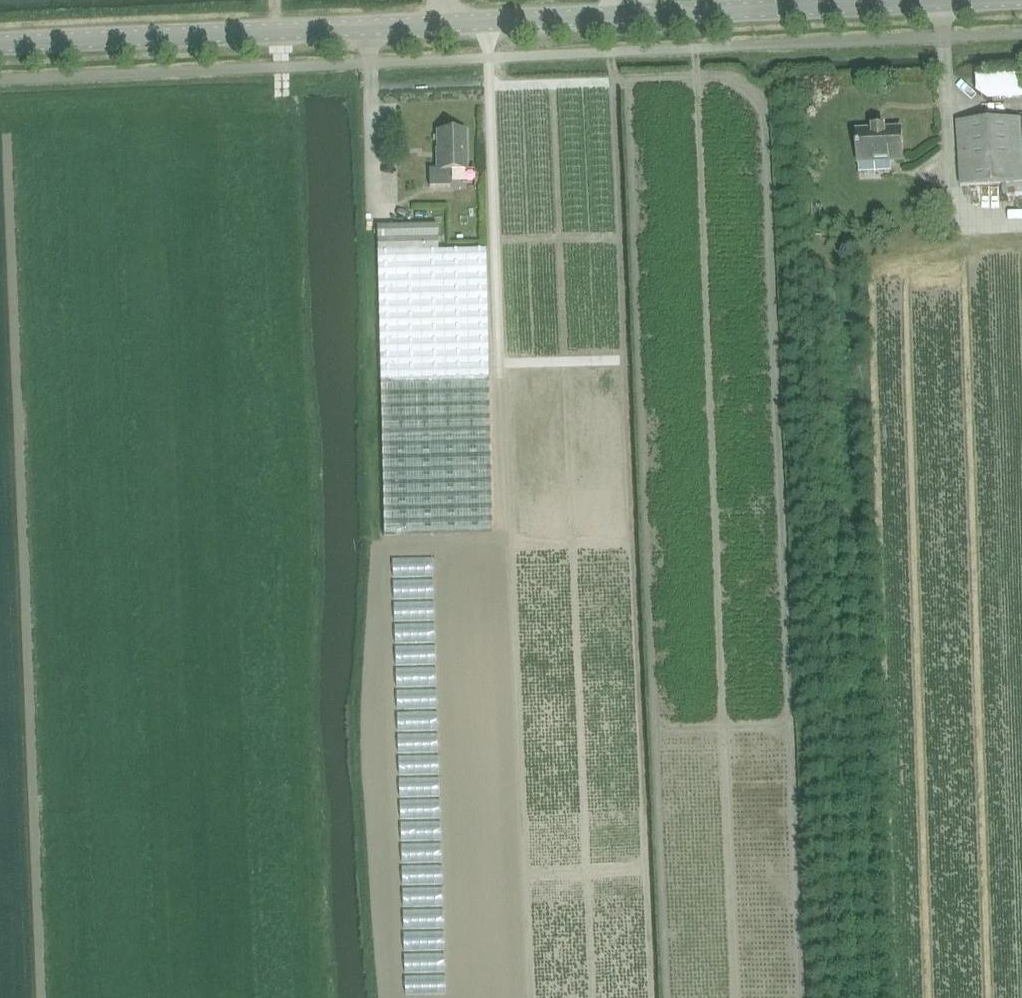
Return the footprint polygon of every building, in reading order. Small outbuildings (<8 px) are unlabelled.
[(957,122),(960,186),(1021,183),(1021,119),(957,122)] [(857,130),(858,162),(903,160),(901,128),(885,129),(885,127),(883,127),(884,129),(875,129),(875,127),(873,127),(873,130),(857,130)] [(428,187),(450,186),(450,172),(465,172),(464,131),(437,131),(437,149),(436,150),(436,169),(428,169),(428,187)] [(377,253),(438,252),(437,228),(377,229),(377,253)] [(486,251),(438,252),(377,253),(383,534),(492,532),(486,251)]
